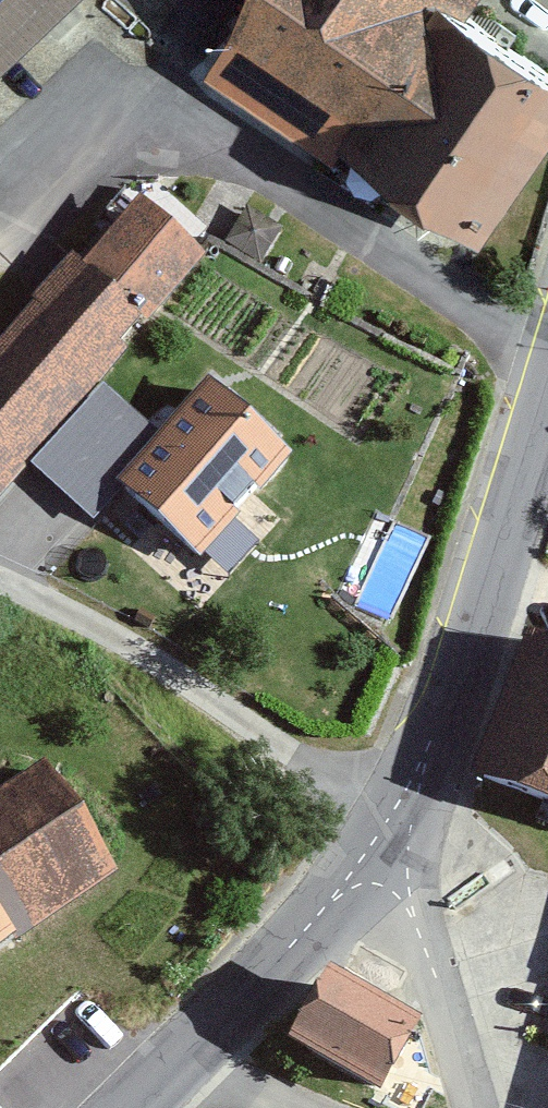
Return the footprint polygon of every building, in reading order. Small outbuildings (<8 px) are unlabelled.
[(77,0),(0,0),(0,70),(77,0)] [(547,163),(547,59),(466,2),(467,0),(241,0),(240,14),(199,69),(339,170),(356,147),(492,242),(547,163)] [(148,202),(90,267),(151,322),(155,326),(213,261),(148,202)] [(151,322),(90,267),(80,258),(0,344),(0,498),(151,322)] [(200,558),(276,470),(205,409),(129,497),(200,558)] [(481,777),(547,799),(547,633),(523,627),(481,777)] [(134,870),(57,759),(0,798),(0,961),(134,870)] [(295,1045),(400,1101),(442,1024),(336,968),(295,1045)]
